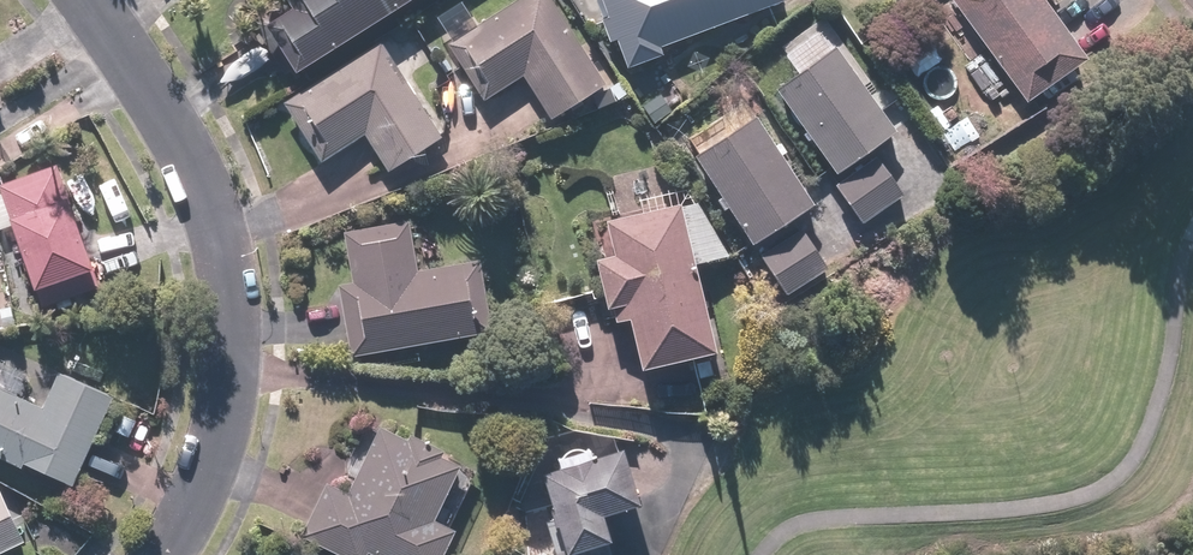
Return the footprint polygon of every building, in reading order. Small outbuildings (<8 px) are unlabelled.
[(415,0),(287,0),(293,10),(266,27),(297,75),(415,0)] [(551,0),(519,0),(450,46),(486,101),(524,77),(553,119),(607,84),(551,0)] [(788,1),(788,0),(602,0),(628,70),(664,56),(661,49),(788,1)] [(1045,0),(951,0),(1027,104),(1088,60),(1045,0)] [(444,139),(382,42),(284,104),(322,164),(365,137),(389,174),(444,139)] [(898,132),(838,47),(776,90),(836,176),(898,132)] [(758,117),(695,158),(754,247),(817,206),(758,117)] [(876,158),(835,187),(862,226),(903,197),(876,158)] [(60,285),(96,272),(58,165),(0,186),(0,190),(35,287),(43,310),(66,302),(60,285)] [(718,354),(682,205),(607,223),(615,256),(596,261),(608,309),(614,307),(618,324),(631,321),(644,372),(718,354)] [(340,285),(352,357),(494,333),(481,261),(420,272),(411,221),(344,232),(353,283),(340,285)] [(760,254),(786,296),(828,270),(802,228),(760,254)] [(25,465),(74,487),(115,399),(59,373),(43,409),(0,389),(0,459),(23,469),(25,465)] [(381,426),(348,493),(327,483),(300,538),(336,554),(368,554),(369,552),(375,554),(445,554),(457,529),(436,519),(462,466),(443,457),(445,452),(410,435),(408,440),(381,426)] [(609,547),(609,546),(609,544),(613,542),(606,517),(642,506),(625,449),(542,473),(556,519),(547,522),(557,554),(611,554),(609,547)] [(26,543),(0,489),(0,554),(26,543)]
